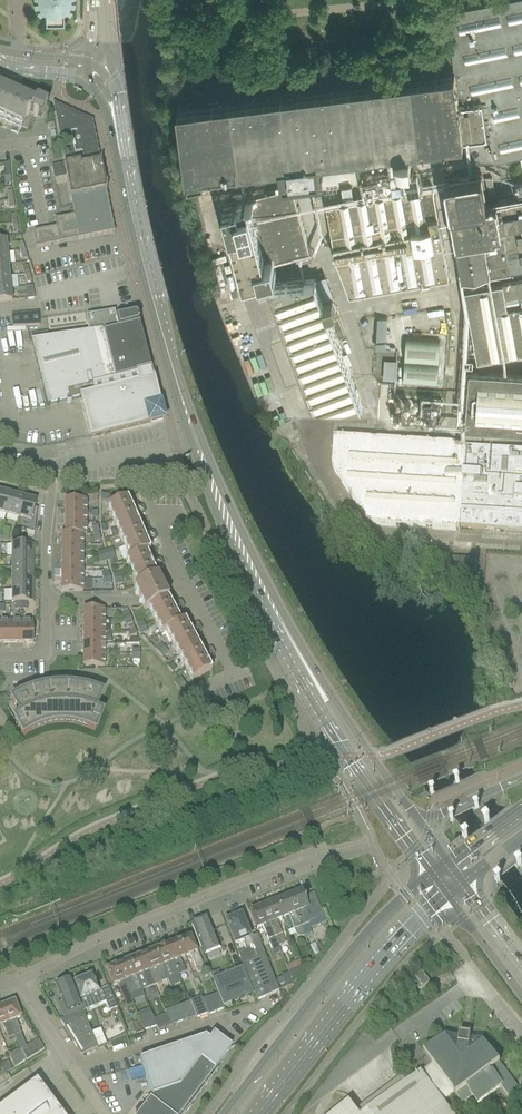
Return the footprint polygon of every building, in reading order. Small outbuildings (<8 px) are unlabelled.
[(449,7),(456,44),(177,80),(188,170),(190,170),(191,176),(206,175),(205,167),(224,165),(283,157),(285,174),(321,170),(321,166),(387,157),(387,156),(413,153),(412,141),(491,131),(496,157),(521,151),(521,0),(483,0),(449,7)] [(3,123),(1,128),(5,130),(7,125),(12,127),(13,124),(26,130),(32,117),(36,119),(38,115),(41,116),(46,105),(35,101),(33,105),(0,90),(0,121),(3,123)] [(91,122),(51,105),(63,165),(51,168),(54,181),(66,178),(70,199),(73,212),(74,217),(54,221),(55,228),(54,229),(43,231),(32,233),(35,249),(58,244),(58,245),(114,234),(91,122)] [(518,180),(520,195),(498,199),(499,202),(488,204),(482,173),(446,179),(457,243),(458,243),(464,275),(521,265),(521,179),(518,180)] [(490,194),(496,193),(493,176),(487,177),(490,194)] [(55,181),(56,188),(67,186),(65,179),(55,181)] [(258,193),(277,267),(312,258),(294,184),(258,193)] [(350,295),(450,277),(444,244),(434,186),(354,200),(353,185),(343,186),(345,202),(327,205),(338,263),(339,263),(350,295)] [(258,193),(237,199),(226,202),(245,277),(277,268),(277,267),(258,193)] [(8,265),(0,266),(0,278),(9,277),(8,265)] [(0,278),(0,290),(10,289),(9,277),(0,278)] [(329,411),(365,408),(330,314),(340,313),(334,297),(324,298),(316,278),(271,282),(318,412),(329,411)] [(466,290),(474,331),(475,339),(479,360),(521,352),(521,280),(466,290)] [(27,300),(34,299),(32,287),(24,288),(27,300)] [(10,289),(0,290),(0,302),(11,301),(10,289)] [(40,340),(30,341),(46,407),(66,402),(66,401),(66,400),(67,400),(67,399),(68,399),(69,399),(70,399),(70,400),(71,400),(71,401),(79,399),(81,398),(91,438),(162,420),(152,381),(151,381),(150,380),(150,379),(149,373),(149,371),(138,327),(117,331),(115,320),(113,313),(86,318),(88,333),(40,340)] [(21,327),(31,326),(30,314),(21,315),(21,327)] [(39,320),(39,314),(30,314),(31,326),(40,325),(39,320)] [(11,315),(12,327),(21,327),(21,315),(11,315)] [(134,316),(115,320),(117,331),(138,327),(139,327),(136,315),(134,316)] [(375,316),(374,346),(385,347),(386,316),(375,316)] [(334,320),(340,337),(345,335),(339,318),(334,320)] [(440,339),(407,336),(404,382),(437,384),(440,339)] [(385,359),(384,379),(397,379),(398,360),(385,359)] [(471,371),(467,426),(521,430),(521,374),(471,371)] [(403,414),(403,422),(411,423),(411,414),(403,414)] [(467,451),(467,446),(349,439),(338,438),(334,438),(334,442),(332,465),(332,468),(335,470),(334,471),(367,522),(369,525),(372,525),(372,526),(396,527),(396,526),(403,527),(402,527),(426,529),(426,528),(433,529),(456,531),(456,530),(460,530),(460,528),(467,528),(521,532),(521,454),(467,451)] [(11,495),(0,492),(0,514),(6,515),(11,495)] [(18,519),(23,498),(11,495),(6,515),(18,519)] [(36,501),(23,498),(18,519),(30,522),(36,501)] [(142,511),(144,510),(143,507),(138,505),(137,503),(134,504),(133,507),(131,508),(127,499),(117,504),(107,508),(118,534),(138,525),(135,517),(137,516),(139,517),(142,516),(141,513),(142,511)] [(64,500),(64,512),(86,512),(86,500),(64,500)] [(86,523),(86,512),(64,512),(64,523),(86,523)] [(86,534),(86,523),(64,523),(64,534),(86,534)] [(153,537),(155,536),(154,533),(149,531),(148,529),(145,530),(144,533),(142,534),(138,525),(118,534),(129,560),(145,552),(146,553),(150,551),(146,543),(148,542),(151,543),(154,541),(153,539),(153,537)] [(86,535),(86,534),(64,534),(61,534),(61,546),(82,546),(82,535),(86,535)] [(32,556),(32,545),(26,545),(18,545),(11,545),(11,556),(32,556)] [(82,557),(82,546),(61,546),(60,557),(82,557)] [(161,564),(163,563),(161,560),(156,558),(155,556),(152,558),(151,560),(149,561),(146,553),(145,552),(129,560),(125,561),(134,581),(136,587),(137,587),(157,578),(153,570),(155,569),(158,570),(161,569),(160,566),(161,564)] [(32,568),(32,556),(11,556),(11,568),(32,568)] [(82,569),(82,557),(60,557),(60,569),(82,569)] [(32,579),(32,568),(11,568),(11,579),(32,579)] [(82,580),(82,569),(60,569),(60,580),(82,580)] [(148,610),(168,600),(167,599),(165,594),(162,589),(160,584),(157,579),(157,578),(137,587),(133,589),(136,596),(138,601),(141,605),(141,607),(144,612),(148,610)] [(32,590),(32,579),(11,579),(11,590),(32,590)] [(82,592),(82,580),(60,580),(60,592),(82,592)] [(32,602),(32,590),(11,590),(11,602),(15,602),(20,602),(26,602),(32,602)] [(183,612),(184,607),(182,604),(180,605),(177,602),(174,603),(173,606),(171,607),(168,600),(148,610),(150,614),(161,635),(165,632),(181,624),(180,624),(176,616),(178,615),(181,616),(184,614),(183,612)] [(82,609),(82,621),(104,621),(104,609),(82,609)] [(111,621),(104,621),(82,621),(82,632),(104,632),(111,632),(111,621)] [(200,634),(201,629),(200,626),(198,627),(196,627),(194,624),(191,626),(191,628),(189,630),(184,621),(180,624),(181,624),(165,632),(178,657),(198,646),(193,639),(196,637),(198,638),(201,637),(200,634)] [(9,622),(0,622),(0,644),(9,644),(9,622)] [(21,644),(21,622),(9,622),(9,644),(21,644)] [(32,622),(21,622),(21,644),(32,644),(32,622)] [(136,634),(134,629),(127,632),(129,637),(136,634)] [(104,644),(104,632),(82,632),(82,644),(104,644)] [(104,655),(104,644),(82,644),(82,655),(104,655)] [(158,654),(163,649),(160,645),(154,650),(158,654)] [(213,659),(215,654),(213,651),(211,652),(209,651),(208,649),(205,651),(204,653),(202,654),(198,646),(178,657),(186,672),(192,682),(211,671),(207,663),(209,662),(211,663),(214,661),(213,659)] [(163,649),(158,654),(161,658),(167,652),(163,649)] [(104,667),(104,655),(82,655),(82,667),(104,667)] [(167,667),(166,668),(172,673),(176,669),(171,664),(167,667)] [(11,700),(21,716),(20,717),(14,720),(22,735),(30,731),(35,729),(40,727),(46,725),(52,724),(58,723),(64,723),(70,723),(75,724),(81,726),(86,727),(94,730),(100,715),(93,712),(103,686),(97,684),(90,682),(83,680),(76,679),(69,678),(62,678),(55,678),(48,679),(40,680),(34,682),(27,684),(20,686),(14,689),(7,693),(11,699),(11,700)] [(174,683),(176,687),(183,683),(180,679),(178,680),(174,683)] [(179,692),(186,688),(183,683),(176,687),(179,692)] [(454,781),(474,807),(476,810),(474,811),(477,816),(478,816),(481,820),(482,821),(483,821),(518,868),(517,869),(521,876),(521,860),(486,811),(483,804),(461,779),(460,781),(459,779),(454,781)] [(295,895),(289,897),(301,927),(304,936),(311,934),(310,929),(307,923),(315,920),(314,917),(322,914),(321,912),(314,893),(303,897),(301,892),(300,893),(298,892),(295,893),(295,895)] [(279,901),(275,902),(273,903),(271,903),(269,903),(268,905),(262,908),(278,946),(285,943),(276,921),(282,918),(288,916),(296,935),(298,937),(303,936),(303,937),(304,936),(302,932),(301,927),(289,897),(284,899),(282,898),(280,899),(279,901)] [(252,912),(251,912),(257,928),(262,926),(274,955),(280,953),(278,946),(262,908),(258,910),(256,909),(253,910),(252,912)] [(250,938),(245,927),(241,916),(235,918),(233,917),(227,919),(227,922),(226,922),(234,944),(247,939),(248,943),(244,944),(246,951),(238,954),(256,1001),(278,991),(256,936),(250,938)] [(191,924),(204,956),(221,949),(208,918),(191,924)] [(183,938),(178,940),(185,957),(190,955),(197,972),(204,970),(196,949),(191,936),(185,938),(183,938)] [(185,957),(178,940),(174,942),(173,943),(167,945),(179,976),(185,973),(180,959),(185,957)] [(156,950),(154,951),(160,967),(162,968),(167,980),(172,978),(179,976),(167,945),(156,950)] [(146,954),(142,955),(154,985),(161,983),(167,980),(162,968),(160,967),(154,951),(153,951),(151,950),(145,952),(146,954)] [(142,955),(129,960),(127,961),(126,960),(120,963),(121,964),(117,965),(129,995),(142,990),(136,977),(142,974),(147,988),(154,985),(142,955)] [(106,969),(105,970),(110,982),(111,986),(117,984),(122,998),(127,1008),(134,1006),(129,995),(117,965),(114,966),(113,966),(107,968),(106,969)] [(293,984),(303,972),(302,969),(301,966),(288,971),(293,984)] [(242,967),(220,976),(219,976),(212,979),(212,980),(217,994),(223,1007),(253,995),(242,967)] [(218,971),(210,974),(212,979),(219,976),(220,976),(218,971)] [(421,973),(415,978),(424,988),(430,983),(421,973)] [(91,975),(74,982),(79,994),(81,998),(78,1000),(83,1012),(105,1003),(108,1012),(116,1008),(112,998),(108,987),(98,992),(91,975)] [(423,989),(415,978),(411,981),(419,992),(423,989)] [(58,984),(56,985),(63,1003),(67,1001),(72,1016),(82,1012),(83,1012),(78,1000),(77,997),(76,997),(69,980),(64,982),(62,981),(59,982),(58,984)] [(223,1009),(223,1007),(217,994),(215,995),(202,1000),(208,1014),(208,1015),(223,1009)] [(208,1014),(202,1000),(201,998),(190,1002),(195,1017),(196,1018),(208,1014)] [(7,1004),(2,1006),(14,1037),(21,1034),(16,1020),(21,1018),(14,1002),(13,1002),(12,1001),(6,1003),(7,1004)] [(195,1017),(190,1002),(177,1007),(183,1021),(195,1017)] [(2,1006),(0,1007),(0,1026),(2,1025),(8,1039),(9,1039),(14,1037),(2,1006)] [(183,1021),(177,1007),(165,1011),(166,1014),(170,1026),(183,1021)] [(72,1016),(60,1021),(80,1056),(97,1048),(91,1033),(82,1012),(72,1016)] [(151,1014),(138,1018),(144,1031),(157,1027),(153,1019),(151,1014)] [(166,1014),(153,1019),(157,1027),(158,1030),(170,1026),(166,1014)] [(99,1030),(91,1033),(97,1048),(104,1045),(106,1044),(104,1038),(102,1039),(99,1030)] [(423,1052),(435,1068),(424,1076),(443,1102),(454,1093),(462,1104),(472,1097),(476,1102),(485,1094),(487,1097),(492,1093),(500,1087),(511,1101),(513,1099),(521,1093),(506,1072),(505,1073),(501,1070),(497,1065),(500,1063),(483,1041),(470,1039),(470,1036),(470,1034),(469,1034),(461,1033),(460,1033),(459,1034),(459,1038),(445,1036),(423,1052)] [(230,1050),(212,1036),(208,1040),(205,1037),(139,1060),(152,1096),(138,1113),(181,1113),(230,1050)] [(37,1040),(28,1046),(21,1050),(26,1061),(34,1056),(43,1050),(37,1040)] [(8,1055),(14,1068),(24,1062),(20,1050),(8,1055)] [(9,1066),(1,1069),(2,1071),(3,1075),(11,1070),(9,1066)] [(443,1102),(424,1076),(421,1071),(413,1077),(412,1078),(364,1113),(453,1113),(443,1102)] [(36,1081),(0,1108),(0,1113),(60,1113),(36,1081)] [(349,1102),(333,1113),(358,1113),(349,1102)]
